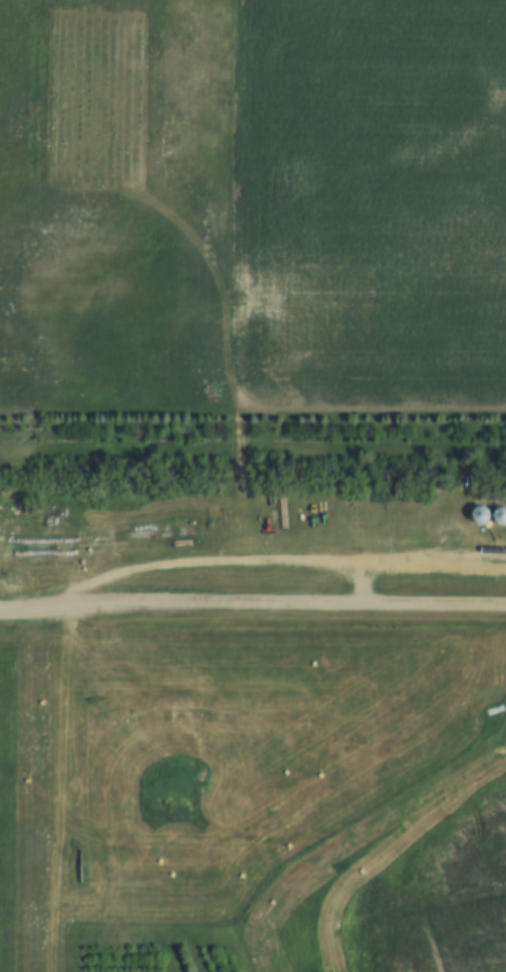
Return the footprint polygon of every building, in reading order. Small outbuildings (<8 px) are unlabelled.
[(482,525),(489,523),(491,516),(489,510),(482,507),(475,510),(473,516),(475,523),(482,525)] [(505,526),(505,509),(504,508),(497,511),(494,517),(497,524),(504,527),(505,526)] [(138,702),(155,700),(156,711),(139,712),(138,702)] [(109,706),(124,705),(125,717),(110,719),(109,706)]
